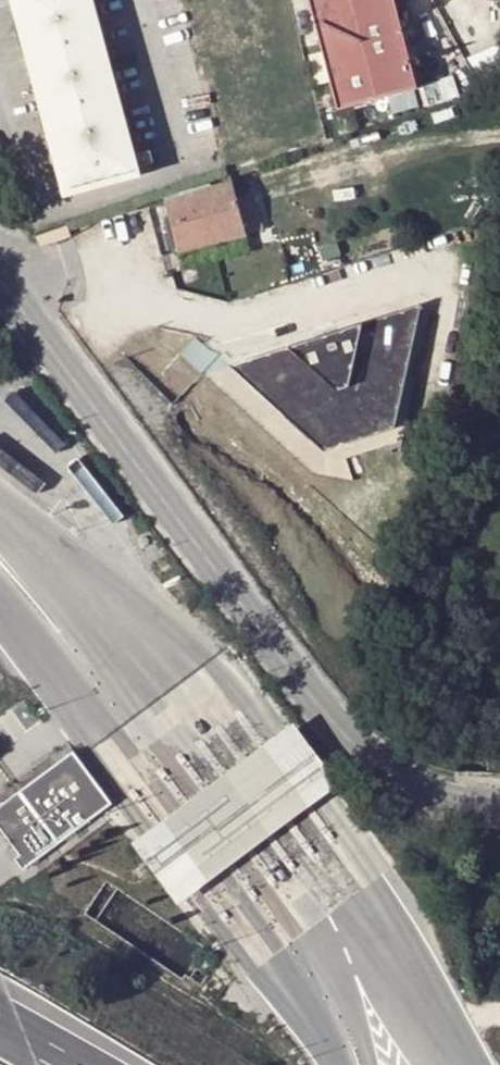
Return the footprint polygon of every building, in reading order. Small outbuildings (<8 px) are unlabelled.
[(66,166),(128,149),(88,0),(21,0),(66,166)] [(337,106),(418,85),(396,0),(309,0),(337,106)] [(179,251),(204,243),(246,231),(239,206),(236,199),(231,182),(190,193),(165,201),(179,251)] [(253,194),(236,199),(239,206),(246,231),(262,226),(253,194)] [(427,298),(235,364),(331,447),(403,422),(427,298)] [(22,793),(0,809),(0,827),(16,848),(11,852),(23,869),(59,843),(111,803),(74,754),(22,793)]
